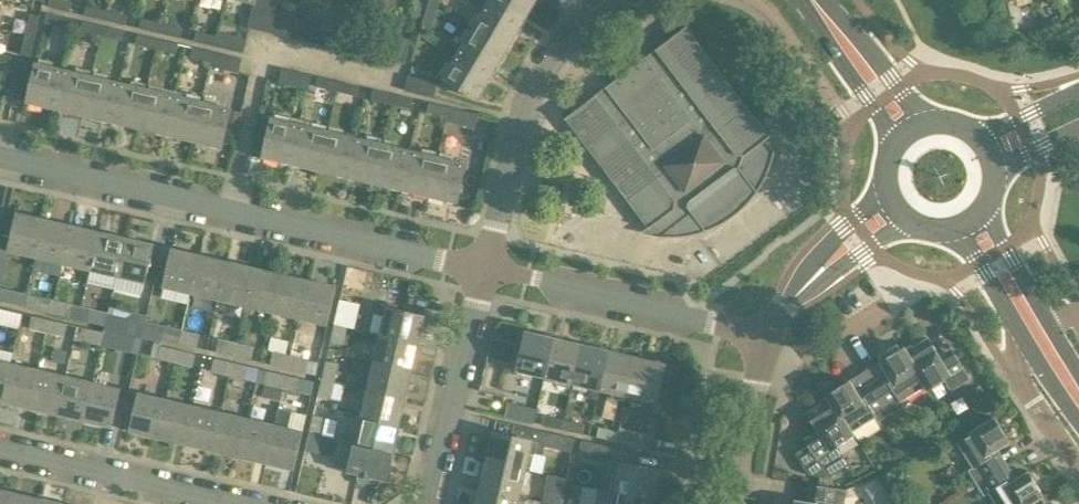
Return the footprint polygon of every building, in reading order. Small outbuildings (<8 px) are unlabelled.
[(71,2),(65,0),(50,0),(49,6),(69,11),(71,2)] [(384,13),(401,1),(400,0),(384,0),(378,5),(384,13)] [(519,25),(534,0),(488,0),(485,5),(519,25)] [(261,30),(267,5),(253,2),(247,27),(261,30)] [(421,24),(431,27),(437,7),(427,4),(421,24)] [(86,5),(84,15),(108,20),(110,11),(86,5)] [(267,5),(261,30),(273,33),(279,8),(267,5)] [(471,29),(505,49),(519,25),(485,5),(471,29)] [(279,8),(273,33),(286,36),(292,11),(279,8)] [(124,24),(126,15),(110,11),(108,20),(124,24)] [(292,11),(286,36),(299,39),(305,14),(292,11)] [(65,27),(67,17),(47,12),(45,23),(65,27)] [(40,16),(29,13),(25,33),(35,36),(40,16)] [(305,14),(299,39),(312,42),(318,18),(305,14)] [(139,27),(149,30),(167,34),(169,25),(141,18),(139,27)] [(318,18),(312,42),(325,45),(331,21),(318,18)] [(82,21),(80,31),(101,36),(103,26),(82,21)] [(331,21),(325,45),(338,49),(344,24),(331,21)] [(344,24),(338,49),(351,52),(357,27),(344,24)] [(179,37),(181,27),(169,25),(167,34),(179,37)] [(120,40),(123,30),(103,26),(101,36),(120,40)] [(751,199),(755,193),(759,188),(761,184),(763,180),(765,176),(768,170),(770,165),(771,160),(773,154),(774,150),(772,150),(764,140),(769,137),(757,121),(748,109),(738,96),(685,26),(656,48),(595,95),(564,118),(627,201),(648,229),(653,225),(661,235),(660,235),(659,237),(665,237),(668,237),(676,237),(683,236),(687,236),(694,234),(702,232),(709,230),(712,228),(719,225),(725,221),(731,217),(734,215),(740,210),(743,207),(746,205),(751,199)] [(457,53),(491,73),(505,49),(471,29),(457,53)] [(20,53),(31,56),(35,36),(25,33),(20,53)] [(137,34),(134,44),(155,49),(158,38),(137,34)] [(243,52),(246,38),(228,34),(225,48),(243,52)] [(175,54),(178,43),(158,38),(155,49),(175,54)] [(189,57),(210,62),(209,66),(213,51),(192,46),(189,57)] [(491,73),(457,53),(442,78),(476,98),(491,73)] [(8,88),(22,92),(29,63),(15,60),(8,88)] [(55,107),(64,69),(36,62),(27,100),(55,107)] [(311,75),(281,68),(278,83),(308,89),(311,75)] [(82,114),(91,75),(64,69),(55,107),(82,114)] [(110,120),(119,81),(91,75),(82,114),(110,120)] [(318,76),(315,87),(335,91),(338,81),(318,76)] [(404,90),(434,97),(437,83),(407,76),(404,90)] [(137,126),(146,88),(119,81),(110,120),(137,126)] [(356,96),(358,86),(338,81),(335,91),(356,96)] [(164,133),(173,94),(146,88),(137,126),(164,133)] [(373,89),(370,99),(391,104),(393,94),(373,89)] [(192,139),(201,101),(173,94),(164,133),(192,139)] [(411,109),(413,99),(393,94),(391,104),(411,109)] [(201,101),(192,139),(220,146),(229,108),(201,101)] [(428,102),(426,113),(446,117),(448,107),(428,102)] [(477,114),(448,107),(446,117),(445,121),(474,128),(477,114)] [(289,163),(299,124),(270,118),(261,156),(289,163)] [(317,169),(326,131),(299,124),(289,163),(317,169)] [(345,176),(354,137),(326,131),(317,169),(345,176)] [(372,182),(381,144),(354,137),(345,176),(372,182)] [(400,189),(409,150),(381,144),(372,182),(400,189)] [(427,195),(436,157),(409,150),(400,189),(427,195)] [(436,157),(427,195),(456,202),(465,164),(436,157)] [(35,256),(44,219),(15,212),(7,250),(35,256)] [(44,219),(35,256),(62,263),(71,225),(44,219)] [(71,225),(62,263),(89,269),(98,231),(71,225)] [(98,231),(89,269),(117,275),(125,238),(98,231)] [(125,238),(117,275),(145,282),(154,244),(125,238)] [(190,293),(199,254),(171,248),(162,286),(190,293)] [(9,255),(0,253),(0,277),(5,278),(9,255)] [(199,254),(190,293),(217,299),(226,261),(199,254)] [(226,261),(217,299),(244,305),(253,267),(226,261)] [(253,267),(244,305),(271,312),(280,274),(253,267)] [(280,274),(271,312),(299,318),(308,280),(280,274)] [(308,280),(299,318),(327,325),(336,287),(308,280)] [(23,307),(26,294),(0,288),(0,301),(23,307)] [(51,313),(54,300),(26,294),(23,307),(51,313)] [(353,329),(359,304),(340,299),(334,323),(347,326),(347,327),(353,329)] [(78,319),(81,306),(54,300),(51,313),(78,319)] [(105,326),(108,313),(81,306),(78,319),(104,325),(105,326)] [(379,334),(417,343),(423,315),(385,306),(379,334)] [(19,327),(22,313),(0,307),(0,322),(19,327)] [(109,307),(108,313),(105,326),(104,325),(103,329),(139,337),(141,338),(145,321),(146,315),(109,307)] [(31,315),(28,329),(46,333),(49,319),(31,315)] [(64,337),(67,323),(49,319),(46,333),(64,337)] [(161,342),(162,338),(178,342),(181,330),(145,321),(141,338),(161,342)] [(330,342),(342,345),(347,327),(347,326),(334,323),(330,342)] [(103,332),(77,325),(74,339),(100,345),(103,332)] [(129,352),(131,346),(137,348),(139,337),(103,329),(103,332),(100,345),(129,352)] [(196,347),(199,334),(181,330),(178,342),(196,347)] [(544,376),(553,338),(525,331),(516,370),(544,376)] [(417,343),(379,334),(373,361),(410,370),(417,343)] [(218,338),(215,351),(232,355),(235,343),(218,338)] [(553,338),(544,376),(571,382),(580,344),(553,338)] [(950,348),(941,353),(932,338),(911,351),(921,368),(917,370),(927,387),(929,390),(944,382),(950,391),(969,379),(950,348)] [(272,351),(269,364),(287,368),(290,355),(284,354),(287,343),(271,339),(268,350),(272,351)] [(250,360),(253,347),(235,343),(232,355),(250,360)] [(580,344),(571,382),(589,387),(587,397),(597,399),(599,389),(608,351),(580,344)] [(159,346),(156,359),(173,363),(176,350),(159,346)] [(927,387),(917,370),(921,368),(911,351),(909,347),(882,362),(867,372),(892,413),(903,406),(901,402),(927,387)] [(191,367),(195,354),(176,350),(173,363),(191,367)] [(626,395),(635,357),(608,351),(599,389),(626,395)] [(305,372),(308,359),(290,355),(287,368),(305,372)] [(635,357),(626,395),(655,402),(664,364),(635,357)] [(213,358),(210,372),(228,376),(231,362),(213,358)] [(10,363),(0,360),(0,401),(2,401),(10,363)] [(338,364),(325,361),(321,378),(334,381),(338,364)] [(410,370),(373,361),(366,388),(404,397),(410,370)] [(255,382),(258,369),(231,362),(228,376),(255,382)] [(29,408),(38,369),(10,363),(2,401),(29,408)] [(56,414),(65,376),(38,369),(29,408),(56,414)] [(282,388),(285,375),(258,369),(255,382),(282,388)] [(852,431),(853,431),(875,418),(877,422),(892,413),(867,372),(853,380),(826,395),(829,399),(840,417),(843,416),(852,431)] [(300,393),(303,379),(285,375),(282,388),(300,393)] [(83,420),(92,382),(65,376),(56,414),(83,420)] [(317,396),(330,399),(334,381),(321,378),(317,396)] [(92,382),(83,420),(111,427),(120,389),(92,382)] [(404,397),(366,388),(360,415),(398,424),(404,397)] [(156,437),(165,399),(137,392),(128,431),(156,437)] [(549,409),(564,412),(568,395),(552,392),(549,409)] [(965,401),(972,411),(982,404),(976,394),(965,401)] [(183,444),(192,405),(165,399),(156,437),(183,444)] [(847,465),(836,446),(855,435),(853,431),(852,431),(843,416),(840,417),(829,399),(809,411),(819,430),(803,439),(807,446),(795,453),(808,475),(827,478),(847,465)] [(536,409),(507,402),(504,415),(534,421),(536,409)] [(210,450),(219,412),(192,405),(183,444),(210,450)] [(273,425),(264,463),(292,470),(302,431),(287,428),(291,411),(278,408),(274,425),(273,425)] [(237,457),(246,418),(219,412),(210,450),(237,457)] [(325,418),(312,415),(308,432),(321,435),(325,418)] [(398,424),(360,415),(354,443),(392,452),(398,424)] [(543,415),(541,423),(561,428),(563,419),(543,415)] [(264,463),(273,425),(246,418),(237,457),(264,463)] [(999,452),(1002,450),(1013,444),(998,418),(973,431),(976,435),(962,443),(975,466),(967,471),(976,485),(1007,466),(999,452)] [(581,432),(583,424),(563,419),(561,428),(581,432)] [(598,427),(596,436),(617,441),(619,432),(619,431),(598,427)] [(649,434),(620,427),(619,431),(619,432),(617,441),(646,447),(649,434)] [(538,441),(494,431),(487,460),(526,469),(529,454),(534,455),(535,454),(543,455),(544,446),(572,452),(574,438),(540,431),(538,441)] [(304,451),(317,454),(321,435),(308,432),(304,451)] [(392,452),(354,443),(337,439),(332,458),(333,459),(334,459),(342,467),(347,469),(346,471),(357,474),(356,480),(369,483),(371,477),(386,480),(393,453),(392,452)] [(607,461),(610,446),(581,440),(578,454),(607,461)] [(526,469),(487,460),(481,487),(519,497),(526,469)] [(615,490),(654,496),(659,468),(620,461),(615,490)] [(1040,501),(1041,502),(1046,499),(1030,472),(1016,480),(1007,466),(976,485),(983,496),(990,492),(997,503),(1035,503),(1040,501)] [(554,492),(553,497),(563,499),(567,478),(548,475),(545,491),(554,492)] [(863,486),(875,503),(881,503),(893,497),(879,475),(863,486)] [(807,501),(796,499),(795,503),(844,503),(846,490),(809,484),(807,501)] [(582,487),(572,485),(569,503),(578,503),(582,487)] [(481,487),(477,503),(518,503),(519,497),(481,487)] [(9,491),(0,489),(0,503),(6,503),(9,491)] [(654,496),(615,490),(613,503),(653,503),(654,496)] [(6,503),(34,503),(36,497),(9,491),(6,503)]
